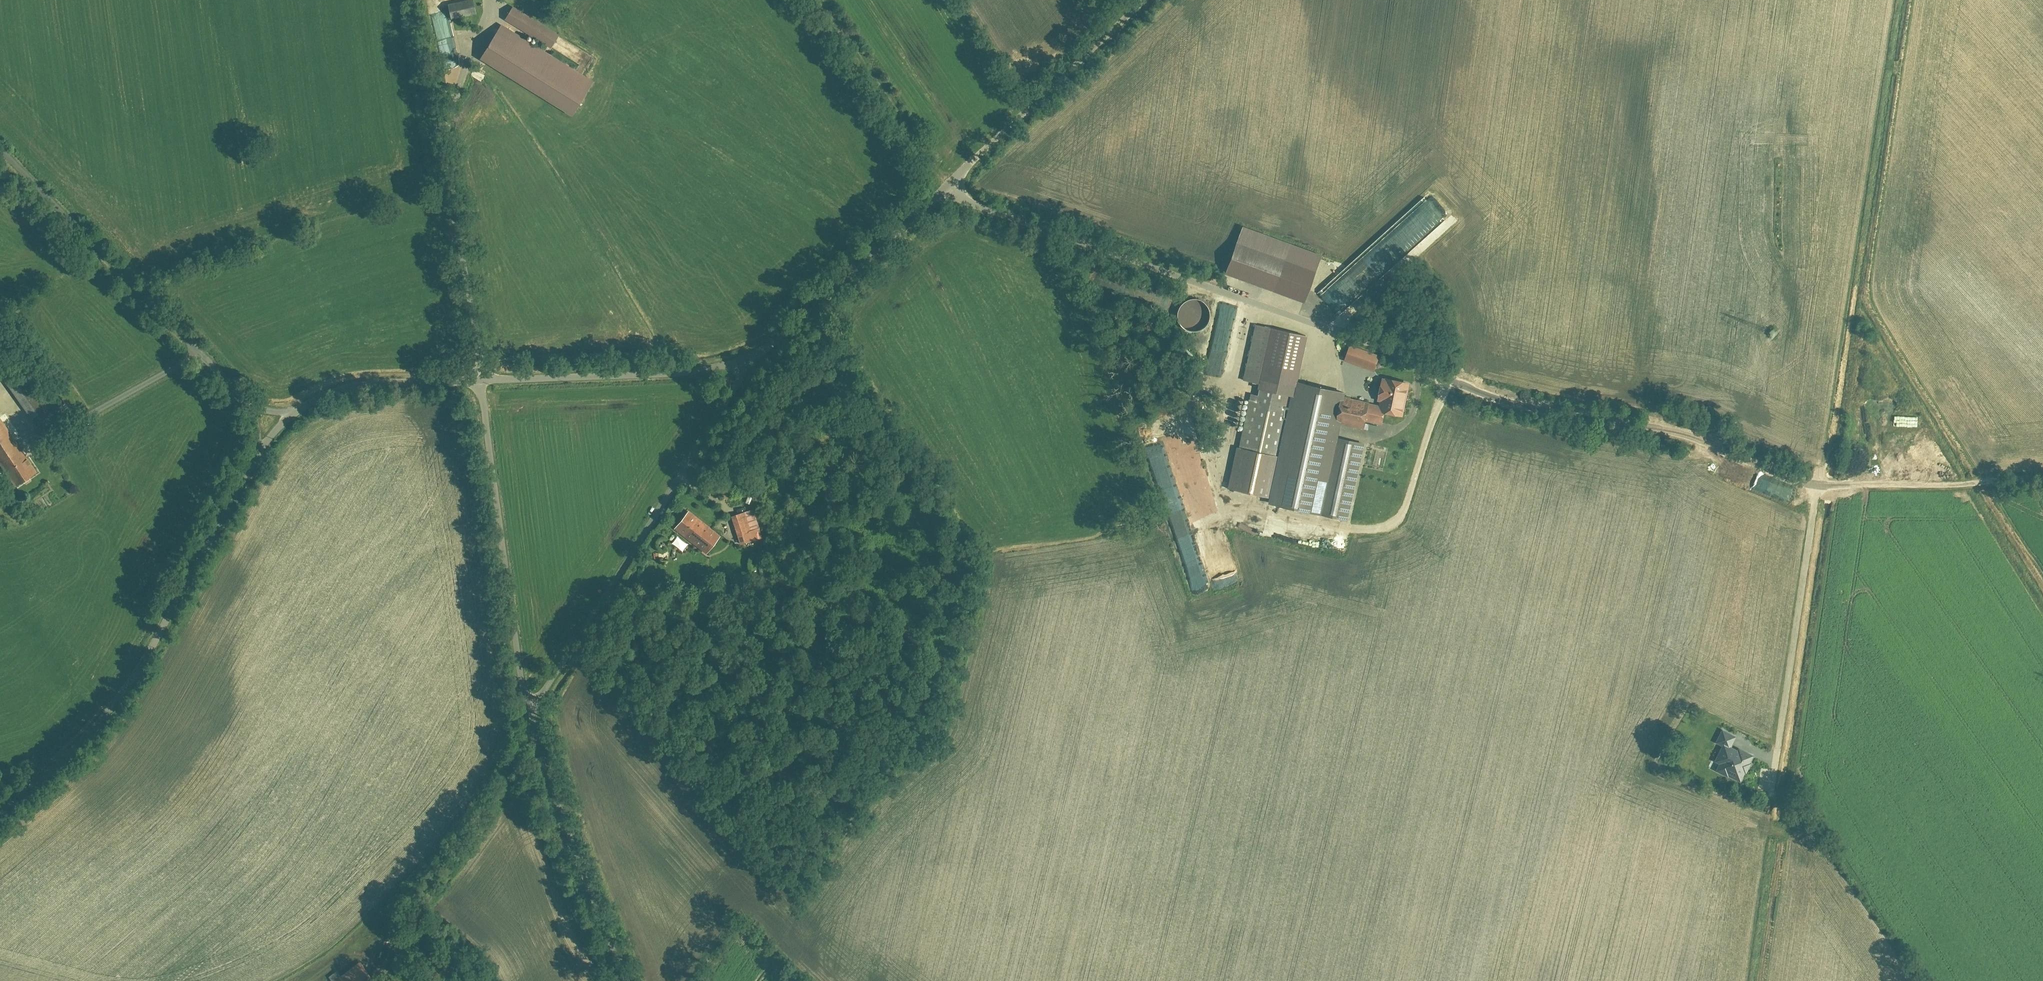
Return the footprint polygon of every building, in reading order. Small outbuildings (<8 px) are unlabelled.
[(447,3),(450,18),(474,13),(471,0),(461,0),(447,3)] [(555,32),(511,5),(503,19),(546,46),(555,32)] [(591,80),(500,24),(478,59),(569,115),(591,80)] [(1243,226),(1237,242),(1313,270),(1319,254),(1243,226)] [(1237,242),(1226,273),(1301,301),(1313,270),(1237,242)] [(1227,373),(1240,309),(1221,305),(1208,369),(1227,373)] [(1227,487),(1266,496),(1292,381),(1303,335),(1256,325),(1243,379),(1258,383),(1256,394),(1248,392),(1227,487)] [(1379,355),(1351,345),(1346,360),(1374,370),(1379,355)] [(33,360),(5,380),(35,424),(64,405),(33,360)] [(1381,423),(1384,412),(1401,416),(1408,382),(1381,376),(1376,399),(1379,400),(1378,405),(1369,402),(1365,419),(1381,423)] [(1265,501),(1319,513),(1337,437),(1340,423),(1363,428),(1365,419),(1369,402),(1342,396),(1343,393),(1292,381),(1266,496),(1265,501)] [(16,485),(35,472),(0,421),(0,462),(16,485)] [(1364,443),(1337,437),(1319,513),(1346,519),(1364,443)] [(1201,448),(1172,456),(1180,484),(1182,483),(1200,546),(1218,540),(1217,534),(1224,532),(1201,448)] [(753,509),(730,516),(737,537),(760,530),(753,509)] [(721,536),(688,511),(674,529),(707,554),(721,536)] [(1739,751),(1725,744),(1717,761),(1721,763),(1718,770),(1741,781),(1754,755),(1740,749),(1739,751)] [(333,980),(369,980),(372,979),(359,961),(341,975),(333,980)] [(333,980),(341,975),(336,969),(328,975),(333,980)]
